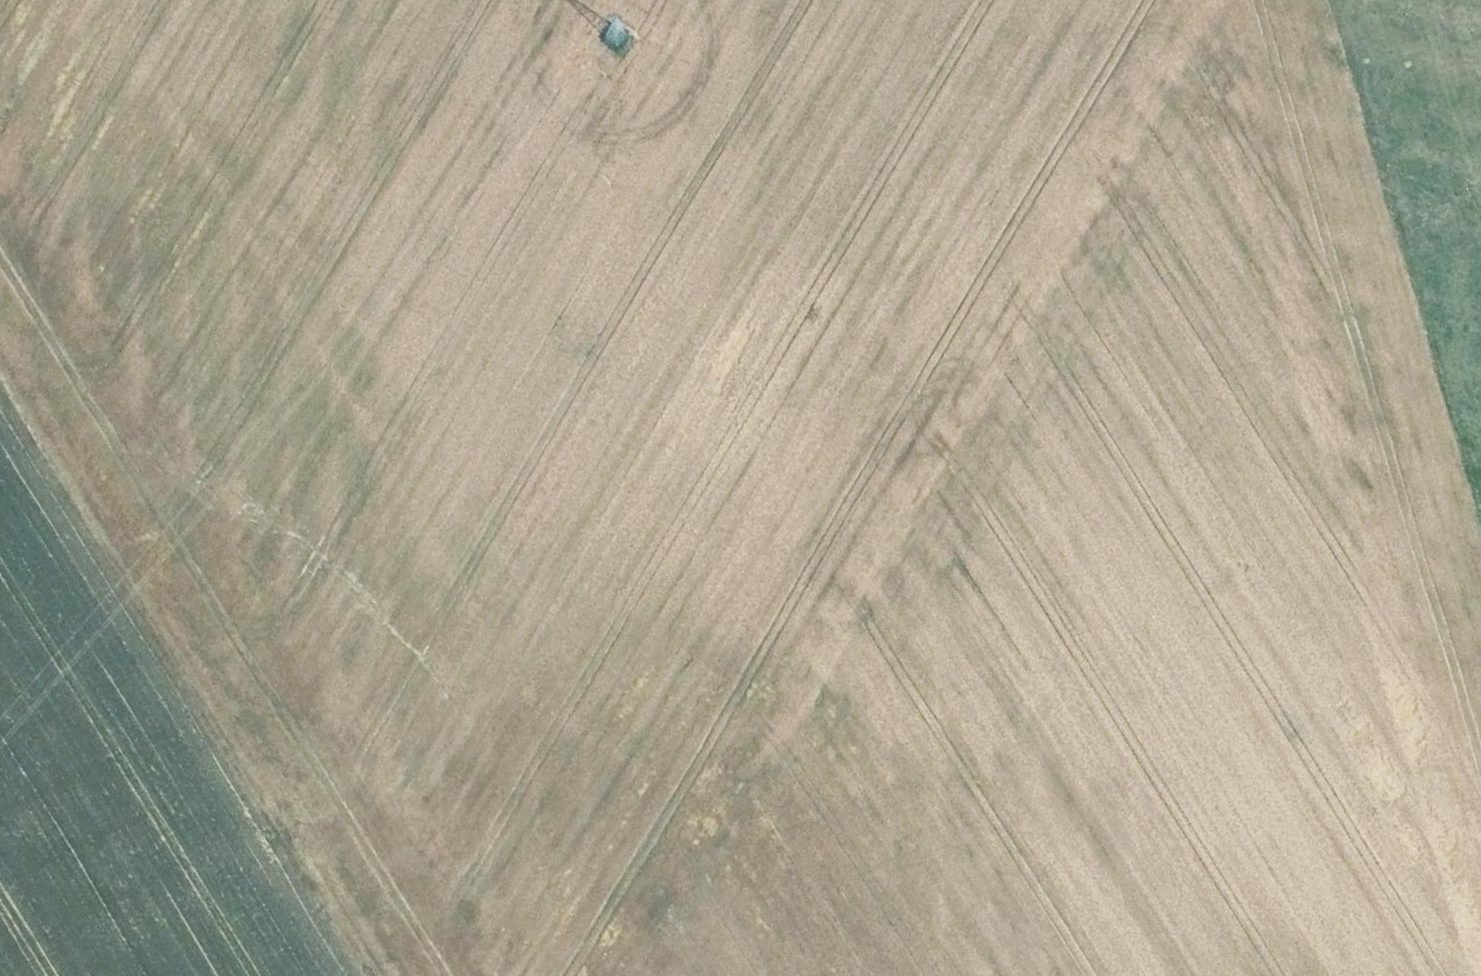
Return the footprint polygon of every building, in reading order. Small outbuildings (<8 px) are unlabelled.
[(603,37),(618,48),(630,31),(615,20),(603,37)]
